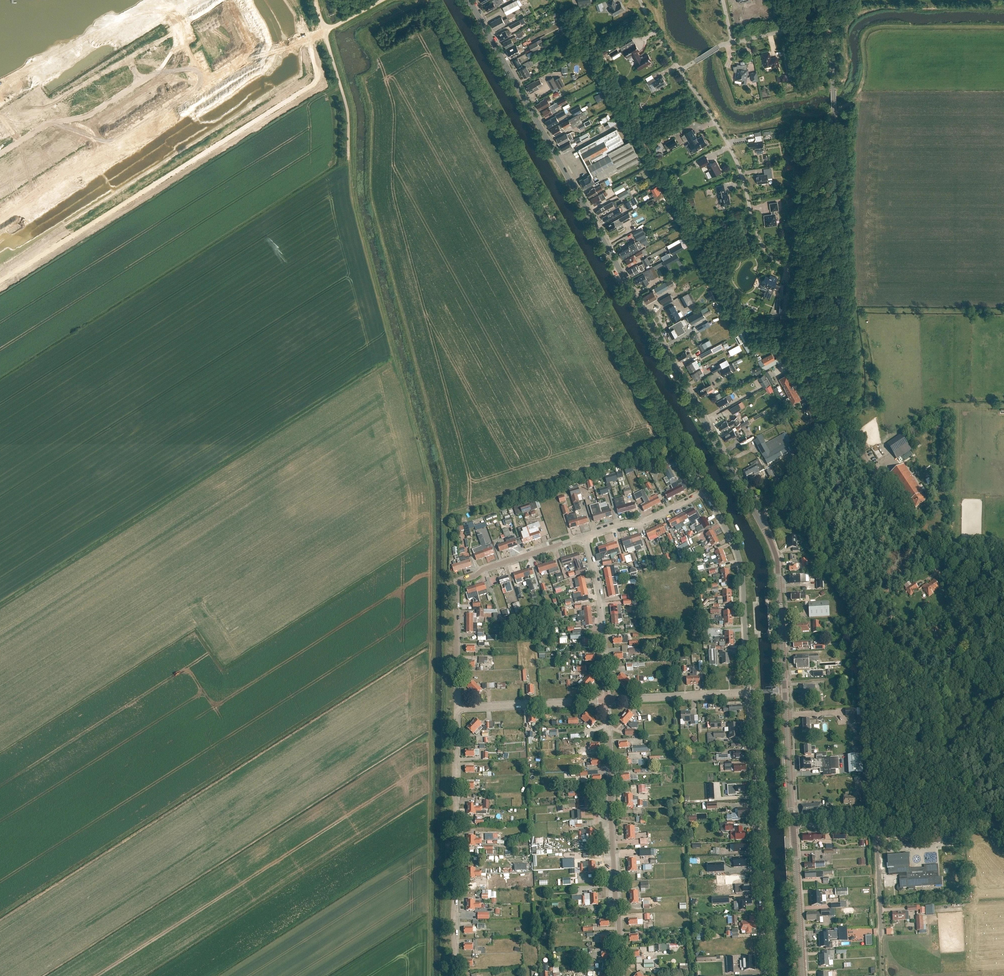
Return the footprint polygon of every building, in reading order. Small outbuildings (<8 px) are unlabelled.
[(488,11),(492,8),(493,9),(496,7),(496,6),(500,4),(498,2),(501,0),(492,0),(493,2),(490,4),(485,7),(488,11)] [(503,7),(507,14),(520,7),(516,0),(503,7)] [(610,8),(614,15),(615,14),(617,14),(617,13),(624,9),(620,2),(617,4),(616,4),(616,3),(614,0),(611,0),(607,2),(611,8),(610,8)] [(491,22),(495,30),(505,24),(510,22),(508,18),(503,20),(501,17),(491,22)] [(510,25),(512,30),(522,24),(519,20),(510,25)] [(501,40),(508,36),(512,34),(509,30),(507,30),(506,31),(505,30),(498,35),(501,40)] [(518,36),(520,39),(524,36),(523,35),(525,34),(523,30),(521,31),(516,33),(518,36)] [(511,38),(503,42),(506,47),(514,43),(513,42),(517,40),(515,36),(511,39),(511,38)] [(537,41),(529,46),(532,51),(540,47),(537,41)] [(635,43),(623,50),(627,57),(632,54),(636,61),(635,61),(637,63),(635,64),(638,70),(651,62),(650,60),(651,59),(648,54),(641,58),(637,51),(639,50),(635,43)] [(516,45),(507,50),(509,54),(522,47),(522,46),(521,47),(520,45),(517,46),(516,45)] [(522,47),(509,54),(511,58),(518,54),(520,53),(520,52),(524,50),(522,47)] [(544,56),(548,54),(547,51),(529,61),(523,64),(525,67),(520,69),(524,77),(531,74),(527,68),(531,65),(545,58),(544,56)] [(526,53),(512,60),(515,66),(521,63),(529,58),(526,53)] [(769,53),(762,54),(765,67),(772,65),(772,67),(779,66),(777,57),(771,59),(769,53)] [(734,72),(736,72),(735,80),(742,81),(742,83),(746,84),(748,69),(746,69),(747,64),(741,65),(737,64),(737,66),(733,66),(734,72)] [(750,73),(752,81),(758,80),(757,72),(750,73)] [(778,77),(779,82),(789,80),(787,74),(778,77)] [(560,77),(558,78),(555,80),(553,77),(547,80),(552,89),(557,86),(559,89),(565,85),(560,77)] [(653,78),(647,81),(649,85),(653,82),(657,90),(667,84),(662,77),(655,81),(653,78)] [(527,85),(528,87),(527,87),(530,93),(539,88),(539,87),(543,85),(540,79),(535,82),(535,81),(527,85)] [(607,98),(604,92),(597,95),(601,101),(607,98)] [(544,99),(540,101),(541,102),(536,104),(539,110),(542,108),(543,109),(548,106),(548,105),(550,104),(548,101),(551,100),(549,96),(546,97),(544,99)] [(549,107),(543,111),(546,117),(553,113),(551,109),(554,108),(560,105),(558,101),(552,105),(552,104),(549,106),(549,107)] [(580,106),(571,111),(574,115),(583,110),(580,106)] [(559,121),(557,118),(566,114),(564,110),(555,115),(545,121),(549,127),(559,121)] [(608,114),(599,119),(601,123),(610,118),(608,114)] [(562,130),(564,129),(563,128),(571,124),(573,127),(577,125),(580,129),(586,126),(591,123),(589,119),(582,123),(578,115),(559,125),(551,129),(552,131),(553,130),(555,135),(562,131),(563,130),(562,130)] [(609,124),(605,126),(607,128),(619,121),(617,117),(608,122),(609,124)] [(617,129),(579,149),(593,176),(596,174),(599,179),(617,169),(618,171),(641,159),(630,140),(625,143),(617,129)] [(690,131),(693,129),(682,136),(685,134),(690,143),(689,143),(690,145),(687,147),(691,154),(697,150),(699,149),(700,150),(703,148),(702,147),(705,145),(706,146),(708,144),(705,139),(705,140),(702,136),(697,139),(696,138),(695,139),(690,131)] [(556,138),(559,144),(570,139),(570,140),(573,138),(570,132),(567,134),(567,133),(556,138)] [(762,141),(761,135),(755,136),(756,142),(750,143),(751,148),(755,148),(756,151),(757,151),(757,154),(763,153),(763,150),(764,150),(762,141)] [(560,146),(563,152),(569,149),(569,150),(573,147),(571,144),(574,143),(576,142),(577,143),(582,141),(579,136),(572,140),(560,146)] [(674,138),(666,142),(669,148),(678,143),(674,138)] [(706,157),(699,161),(704,170),(708,168),(712,176),(721,172),(716,161),(710,164),(706,157)] [(764,172),(765,175),(757,176),(758,185),(768,183),(768,178),(773,178),(772,171),(764,172)] [(580,180),(581,182),(581,183),(582,186),(583,187),(585,189),(595,183),(590,174),(580,180)] [(591,191),(587,193),(589,197),(593,194),(594,195),(598,193),(597,192),(603,189),(602,188),(607,185),(605,180),(600,183),(601,185),(595,188),(595,187),(591,190),(591,191)] [(622,183),(613,188),(616,194),(626,189),(622,183)] [(719,194),(719,197),(719,198),(720,201),(721,205),(723,205),(723,206),(725,205),(730,204),(730,203),(729,199),(727,192),(725,192),(724,185),(717,186),(716,187),(717,193),(719,194)] [(657,186),(651,189),(655,197),(660,193),(657,186)] [(618,195),(621,199),(630,194),(627,190),(618,195)] [(591,199),(595,204),(602,200),(606,198),(605,196),(607,194),(605,191),(603,192),(599,195),(591,199)] [(634,197),(624,203),(627,209),(638,203),(634,197)] [(597,211),(599,215),(603,212),(604,213),(607,211),(615,207),(612,201),(608,204),(609,204),(605,206),(604,205),(601,207),(601,208),(597,211)] [(777,202),(770,203),(771,211),(772,214),(764,215),(765,219),(766,221),(765,221),(765,227),(771,226),(771,225),(777,225),(775,214),(774,210),(778,210),(777,202)] [(607,215),(602,217),(604,221),(609,219),(615,216),(622,212),(619,206),(611,210),(612,211),(611,212),(607,214),(607,215)] [(629,213),(620,217),(623,223),(631,218),(629,213)] [(607,225),(608,227),(610,231),(617,227),(616,226),(621,223),(619,220),(614,223),(613,221),(610,223),(611,223),(607,225)] [(641,227),(633,232),(635,236),(643,231),(641,227)] [(686,235),(667,245),(672,255),(689,246),(686,240),(688,239),(686,235)] [(629,245),(618,251),(620,255),(635,246),(637,245),(636,242),(634,240),(628,244),(629,245)] [(635,246),(620,255),(622,258),(633,253),(633,252),(637,250),(643,247),(639,240),(636,242),(637,245),(635,246)] [(678,254),(664,262),(668,269),(672,267),(670,264),(680,258),(678,254)] [(634,255),(625,260),(629,266),(637,261),(634,255)] [(645,266),(650,263),(653,262),(649,255),(646,257),(641,260),(645,266)] [(628,269),(632,275),(633,274),(634,275),(641,271),(644,269),(642,264),(638,266),(637,264),(628,269)] [(639,278),(634,280),(637,285),(639,283),(639,284),(642,283),(643,286),(649,283),(647,280),(650,278),(651,280),(658,276),(653,266),(646,270),(643,272),(644,274),(638,277),(639,278)] [(763,279),(762,283),(762,285),(773,289),(780,292),(780,293),(786,294),(786,284),(781,284),(781,285),(775,283),(777,278),(773,276),(772,279),(765,276),(764,280),(763,279)] [(653,291),(643,296),(648,304),(657,298),(656,295),(654,292),(656,290),(658,294),(668,288),(674,285),(670,279),(665,282),(652,290),(653,291)] [(709,291),(713,301),(718,298),(713,288),(709,291)] [(660,300),(663,306),(674,300),(671,294),(660,300)] [(685,307),(692,303),(688,294),(680,298),(685,307)] [(666,310),(672,321),(680,317),(674,305),(666,310)] [(705,317),(701,310),(687,317),(688,319),(691,325),(705,317)] [(681,320),(669,327),(671,330),(668,331),(672,338),(677,335),(678,336),(683,333),(680,328),(684,326),(681,320)] [(734,337),(738,345),(747,340),(748,339),(743,331),(740,332),(738,333),(739,334),(734,337)] [(697,345),(700,351),(706,349),(702,342),(697,345)] [(748,352),(751,350),(746,342),(742,344),(748,352)] [(711,349),(700,355),(701,358),(713,352),(711,349)] [(686,352),(681,354),(682,355),(678,357),(680,361),(682,360),(682,361),(689,358),(689,357),(692,356),(690,353),(687,354),(686,352)] [(763,359),(767,364),(776,359),(773,353),(763,359)] [(687,365),(690,371),(692,370),(699,366),(695,360),(687,365)] [(723,377),(736,370),(732,363),(729,365),(729,364),(719,370),(723,377)] [(713,373),(722,368),(720,364),(711,369),(713,373)] [(699,366),(692,370),(693,373),(692,373),(695,380),(701,377),(701,376),(704,375),(702,372),(701,369),(702,368),(701,365),(699,366)] [(787,375),(780,379),(793,402),(800,399),(800,398),(807,394),(801,382),(800,383),(796,376),(797,376),(794,371),(787,375)] [(763,387),(770,384),(765,374),(758,377),(763,387)] [(703,388),(698,390),(702,396),(705,394),(705,395),(709,393),(708,390),(713,387),(711,383),(705,386),(702,388),(703,388)] [(723,397),(723,399),(717,402),(721,408),(730,403),(729,402),(733,399),(730,393),(723,397)] [(805,409),(809,416),(815,412),(811,406),(808,400),(802,403),(805,409)] [(733,414),(742,409),(739,403),(730,408),(733,414)] [(723,424),(719,426),(721,430),(724,428),(725,429),(730,427),(734,424),(735,425),(740,422),(737,417),(732,420),(728,423),(727,421),(723,423),(723,424)] [(740,426),(742,428),(750,424),(748,420),(735,427),(736,429),(740,426)] [(730,431),(730,432),(723,436),(726,441),(729,439),(730,439),(733,437),(734,439),(735,439),(739,437),(739,435),(737,432),(736,431),(735,432),(733,429),(730,431)] [(758,447),(767,465),(793,451),(788,444),(791,442),(786,433),(781,436),(782,439),(766,448),(764,444),(758,447)] [(898,448),(902,455),(910,450),(902,439),(890,447),(893,452),(898,448)] [(657,459),(647,464),(650,471),(660,466),(657,459)] [(754,467),(744,472),(747,477),(749,476),(750,479),(756,476),(755,475),(764,470),(758,460),(752,463),(754,467)] [(904,464),(888,475),(907,503),(910,501),(915,508),(926,501),(921,494),(923,493),(904,464)] [(665,472),(670,481),(675,479),(670,469),(665,472)] [(617,480),(615,473),(604,476),(606,483),(617,480)] [(673,490),(676,495),(684,491),(682,487),(685,486),(685,485),(683,480),(682,480),(671,485),(673,489),(673,490)] [(599,489),(600,495),(609,493),(607,487),(599,489)] [(569,491),(571,497),(580,494),(579,488),(569,491)] [(667,500),(676,495),(673,490),(670,491),(669,489),(666,490),(667,492),(664,494),(667,500)] [(644,511),(652,507),(648,499),(647,497),(646,494),(643,490),(640,492),(645,503),(641,506),(644,511)] [(648,499),(652,507),(661,503),(657,495),(648,499)] [(627,512),(625,506),(623,497),(614,500),(615,504),(616,508),(618,514),(627,512)] [(625,506),(627,512),(636,509),(634,503),(632,504),(631,501),(628,501),(629,505),(625,506)] [(531,509),(529,504),(520,507),(522,513),(531,509)] [(609,504),(606,504),(607,506),(600,508),(603,519),(612,516),(609,504)] [(594,521),(603,519),(600,508),(595,510),(594,507),(591,508),(592,511),(591,511),(594,521)] [(700,518),(696,512),(695,512),(693,509),(685,513),(688,519),(692,526),(695,524),(697,523),(696,521),(700,518)] [(570,529),(579,526),(577,520),(575,513),(566,516),(570,529)] [(682,522),(688,519),(685,513),(677,518),(680,523),(682,528),(683,530),(686,529),(682,522)] [(587,517),(577,520),(579,526),(588,523),(587,517)] [(677,518),(668,522),(671,528),(680,523),(677,518)] [(695,529),(698,533),(710,527),(705,518),(699,521),(702,525),(695,529)] [(654,528),(658,537),(666,533),(663,525),(654,528)] [(532,541),(530,535),(529,531),(527,527),(522,529),(523,533),(520,534),(521,538),(523,544),(532,541)] [(538,528),(529,531),(530,535),(532,541),(541,538),(539,532),(538,528)] [(654,528),(645,532),(648,538),(657,534),(658,537),(654,528)] [(713,531),(705,535),(709,541),(716,537),(713,531)] [(482,534),(478,536),(482,547),(483,551),(485,557),(494,554),(490,544),(486,545),(482,534)] [(631,537),(634,547),(641,545),(642,547),(644,547),(640,534),(631,537)] [(788,539),(789,543),(788,543),(788,548),(792,548),(793,551),(799,551),(799,548),(796,548),(795,536),(791,536),(791,535),(788,535),(788,539)] [(507,543),(509,549),(518,546),(514,536),(508,538),(506,539),(507,543)] [(631,537),(622,540),(624,546),(626,552),(628,552),(627,550),(634,547),(631,537)] [(716,537),(709,541),(712,546),(719,543),(716,537)] [(607,545),(610,555),(617,553),(618,555),(620,554),(618,548),(616,542),(607,545)] [(507,543),(498,546),(500,552),(509,549),(507,543)] [(605,557),(610,555),(607,545),(598,548),(600,554),(602,560),(605,559),(605,557)] [(692,553),(688,546),(678,552),(682,558),(692,553)] [(482,547),(473,550),(476,560),(485,557),(483,551),(482,547)] [(722,550),(715,552),(717,558),(724,556),(722,550)] [(709,552),(704,554),(706,557),(708,557),(709,561),(712,560),(711,555),(709,552)] [(576,576),(586,574),(585,568),(580,569),(578,561),(581,560),(579,554),(570,556),(572,563),(575,571),(576,576)] [(460,558),(461,563),(463,569),(472,566),(470,560),(469,557),(466,558),(465,556),(459,558),(460,558)] [(561,560),(560,560),(561,563),(562,562),(563,565),(572,563),(570,556),(561,559),(561,560)] [(724,556),(717,558),(719,565),(727,562),(724,556)] [(790,567),(790,571),(798,571),(798,569),(802,569),(802,570),(806,569),(806,562),(807,562),(807,559),(801,559),(802,564),(797,565),(797,564),(794,564),(794,565),(790,565),(790,567)] [(559,572),(555,561),(546,564),(548,570),(550,575),(553,574),(559,572)] [(463,569),(461,563),(452,566),(454,572),(463,569)] [(548,570),(546,564),(537,567),(539,573),(548,570)] [(606,579),(616,577),(614,568),(604,570),(606,579)] [(532,569),(523,571),(525,577),(534,575),(532,569)] [(716,578),(721,577),(729,576),(728,569),(720,570),(721,574),(713,575),(713,578),(716,578)] [(523,571),(514,574),(517,584),(523,582),(522,578),(525,577),(523,571)] [(794,576),(790,576),(790,584),(794,583),(794,584),(799,583),(799,582),(806,582),(805,581),(805,575),(800,575),(794,575),(794,576)] [(508,576),(499,579),(501,585),(504,584),(505,587),(508,586),(507,583),(510,582),(508,576)] [(577,579),(574,579),(576,588),(579,587),(579,588),(586,586),(584,577),(577,578),(577,579)] [(616,577),(606,579),(607,588),(617,586),(616,577)] [(532,580),(526,582),(528,586),(532,598),(537,597),(532,580)] [(933,594),(932,592),(939,588),(934,580),(927,585),(927,583),(922,587),(929,596),(933,594)] [(913,591),(918,588),(914,582),(905,589),(910,596),(914,593),(913,591)] [(484,583),(475,586),(477,592),(479,596),(484,594),(488,593),(488,595),(491,594),(488,585),(485,586),(484,583)] [(475,586),(466,589),(468,595),(477,592),(475,586)] [(580,592),(577,593),(578,597),(581,596),(581,597),(588,595),(586,586),(579,588),(580,592)] [(609,597),(619,595),(617,586),(607,588),(609,597)] [(723,597),(718,598),(715,598),(707,599),(702,604),(704,606),(708,601),(723,600),(723,604),(731,603),(731,597),(723,597)] [(828,601),(808,602),(809,617),(829,616),(828,601)] [(928,601),(921,606),(924,611),(931,606),(928,601)] [(513,605),(517,617),(523,614),(519,603),(513,605)] [(621,605),(611,606),(611,615),(622,614),(621,605)] [(585,617),(591,617),(590,607),(584,608),(584,611),(579,612),(579,615),(577,615),(577,618),(582,618),(585,617)] [(477,623),(477,618),(484,618),(484,610),(476,610),(476,614),(473,614),(466,614),(466,623),(477,623)] [(622,614),(611,615),(612,625),(616,624),(616,626),(619,626),(619,622),(622,622),(622,614)] [(716,616),(716,619),(713,619),(713,622),(719,621),(719,622),(724,621),(724,625),(732,624),(732,618),(724,618),(719,618),(719,615),(716,616)] [(591,617),(585,617),(582,618),(582,621),(585,621),(586,629),(589,628),(589,626),(593,626),(591,617)] [(813,622),(813,633),(821,632),(820,621),(813,622)] [(467,633),(473,633),(478,633),(478,637),(484,637),(484,630),(477,630),(477,631),(477,623),(466,623),(467,633)] [(798,624),(799,625),(792,626),(793,632),(793,635),(799,635),(799,634),(801,634),(801,632),(809,632),(808,624),(798,624)] [(622,637),(613,637),(613,644),(622,644),(622,643),(624,643),(628,643),(627,636),(623,636),(624,639),(622,639),(622,637)] [(622,652),(614,653),(614,660),(623,659),(629,659),(628,655),(635,654),(635,648),(629,648),(629,646),(622,647),(622,652)] [(720,652),(720,653),(717,654),(716,651),(707,651),(708,667),(717,666),(717,656),(720,656),(720,657),(722,657),(722,665),(730,664),(729,654),(725,655),(725,651),(720,652)] [(796,659),(794,659),(794,665),(797,665),(797,668),(809,668),(809,663),(811,662),(811,661),(818,660),(818,654),(796,656),(796,659)] [(859,667),(852,665),(850,670),(855,672),(854,674),(856,674),(859,667)] [(621,684),(628,676),(627,675),(626,677),(622,673),(616,680),(621,684)] [(582,679),(590,686),(595,681),(588,675),(585,679),(584,677),(582,679)] [(630,678),(628,676),(621,684),(626,689),(632,682),(628,679),(630,678)] [(582,679),(581,680),(583,681),(580,685),(586,691),(590,686),(582,679)] [(473,681),(467,688),(472,692),(479,684),(478,683),(477,685),(473,681)] [(479,687),(481,686),(479,684),(472,692),(477,697),(483,690),(479,687)] [(805,686),(801,686),(801,692),(798,692),(798,697),(801,697),(801,700),(808,700),(808,696),(809,696),(808,692),(815,691),(815,685),(807,686),(805,686)] [(856,708),(845,709),(846,716),(851,716),(852,725),(857,724),(856,715),(857,715),(856,708)] [(631,719),(634,716),(627,710),(623,715),(631,722),(632,721),(631,719)] [(681,712),(681,720),(684,720),(685,722),(690,722),(691,725),(695,724),(694,716),(690,716),(690,712),(686,713),(686,712),(681,712)] [(585,722),(584,724),(585,725),(592,717),(587,713),(581,719),(585,722)] [(632,723),(631,722),(623,715),(619,720),(625,726),(627,723),(629,725),(629,726),(632,729),(638,728),(638,723),(632,723)] [(592,717),(585,725),(586,726),(588,724),(591,728),(597,721),(592,717)] [(476,719),(471,723),(480,732),(483,728),(481,726),(482,725),(476,719)] [(803,728),(802,728),(802,731),(803,731),(803,732),(814,731),(814,725),(817,725),(817,719),(809,720),(803,720),(803,728)] [(471,723),(467,728),(473,734),(474,733),(476,735),(480,732),(471,723)] [(811,746),(804,747),(805,755),(811,755),(811,751),(815,750),(815,747),(811,747),(811,746)] [(746,759),(745,752),(740,752),(740,751),(732,751),(732,753),(730,753),(730,755),(716,755),(716,756),(714,756),(714,760),(717,760),(717,761),(728,760),(732,760),(740,760),(740,759),(746,759)] [(849,774),(863,773),(862,755),(848,756),(849,774)] [(620,764),(629,764),(632,764),(638,764),(638,766),(644,765),(644,760),(631,761),(631,760),(629,760),(628,757),(620,758),(620,764)] [(806,759),(799,759),(800,771),(806,771),(806,770),(811,770),(811,769),(814,769),(820,769),(820,773),(823,773),(823,776),(836,775),(835,758),(830,759),(830,758),(822,758),(822,759),(814,760),(810,760),(810,759),(806,759)] [(725,767),(725,771),(732,771),(732,767),(732,762),(720,763),(720,766),(725,765),(725,767)] [(714,784),(706,784),(707,800),(715,800),(714,784)] [(645,785),(638,786),(638,794),(648,794),(648,789),(645,789),(645,785)] [(736,785),(728,786),(728,796),(736,795),(736,792),(744,792),(743,785),(736,786),(736,785)] [(852,804),(852,805),(857,805),(857,800),(861,800),(861,793),(854,793),(854,797),(844,796),(844,804),(852,804)] [(467,809),(482,809),(487,809),(489,809),(489,801),(483,801),(483,805),(481,805),(481,807),(476,807),(476,804),(467,804),(467,809)] [(707,803),(707,810),(718,810),(717,802),(707,803)] [(801,805),(802,814),(807,813),(807,814),(813,814),(813,815),(821,814),(821,802),(814,802),(814,804),(801,805)] [(743,808),(738,809),(738,814),(732,814),(732,815),(727,816),(727,820),(732,820),(732,821),(740,820),(740,818),(749,818),(749,809),(743,809),(743,808)] [(745,832),(743,832),(743,828),(735,828),(736,840),(745,840),(745,832)] [(587,842),(587,841),(594,841),(594,835),(578,836),(578,841),(582,840),(582,843),(584,842),(584,846),(587,846),(587,842)] [(734,844),(734,852),(746,852),(746,843),(734,844)] [(640,849),(640,857),(651,856),(651,848),(640,849)] [(909,855),(887,856),(887,859),(888,865),(888,874),(892,873),(892,875),(899,875),(900,885),(899,885),(898,885),(898,886),(897,886),(897,887),(897,888),(897,889),(897,890),(898,890),(898,891),(899,891),(900,891),(901,891),(902,891),(902,890),(903,890),(903,889),(903,888),(908,888),(908,890),(911,889),(912,889),(913,889),(915,890),(915,887),(942,886),(942,877),(939,877),(938,864),(924,865),(924,870),(910,871),(909,855)] [(810,857),(810,863),(804,863),(805,868),(808,868),(808,869),(816,869),(815,868),(825,867),(824,865),(828,865),(827,861),(824,862),(824,861),(815,862),(815,856),(810,857)] [(747,867),(746,857),(733,858),(734,868),(739,867),(739,866),(742,866),(742,867),(747,867)] [(724,872),(724,863),(708,864),(708,873),(724,872)] [(751,886),(743,886),(743,887),(740,887),(740,885),(735,885),(735,893),(743,893),(743,892),(751,892),(751,886)] [(745,905),(748,904),(748,905),(752,905),(752,904),(752,898),(739,899),(739,911),(746,911),(745,905)] [(807,914),(806,915),(807,921),(816,920),(816,922),(820,922),(820,917),(822,917),(822,916),(829,916),(829,910),(821,910),(821,912),(807,913),(807,914)] [(905,911),(892,912),(893,921),(905,920),(905,911)] [(731,926),(737,926),(737,916),(728,917),(728,915),(724,915),(724,917),(727,917),(728,924),(731,924),(731,926)] [(749,916),(750,921),(741,921),(741,931),(746,931),(746,934),(751,933),(751,929),(756,929),(756,922),(755,916),(749,916)] [(823,934),(819,934),(820,947),(826,947),(826,949),(832,948),(832,944),(831,944),(831,943),(832,942),(839,941),(839,942),(848,941),(847,928),(834,929),(834,931),(830,931),(830,930),(822,930),(823,934)] [(732,939),(738,938),(738,929),(732,930),(732,932),(726,932),(726,937),(732,936),(732,939)] [(820,959),(821,966),(829,966),(828,955),(829,955),(829,951),(822,951),(822,955),(819,955),(819,959),(820,959)]
